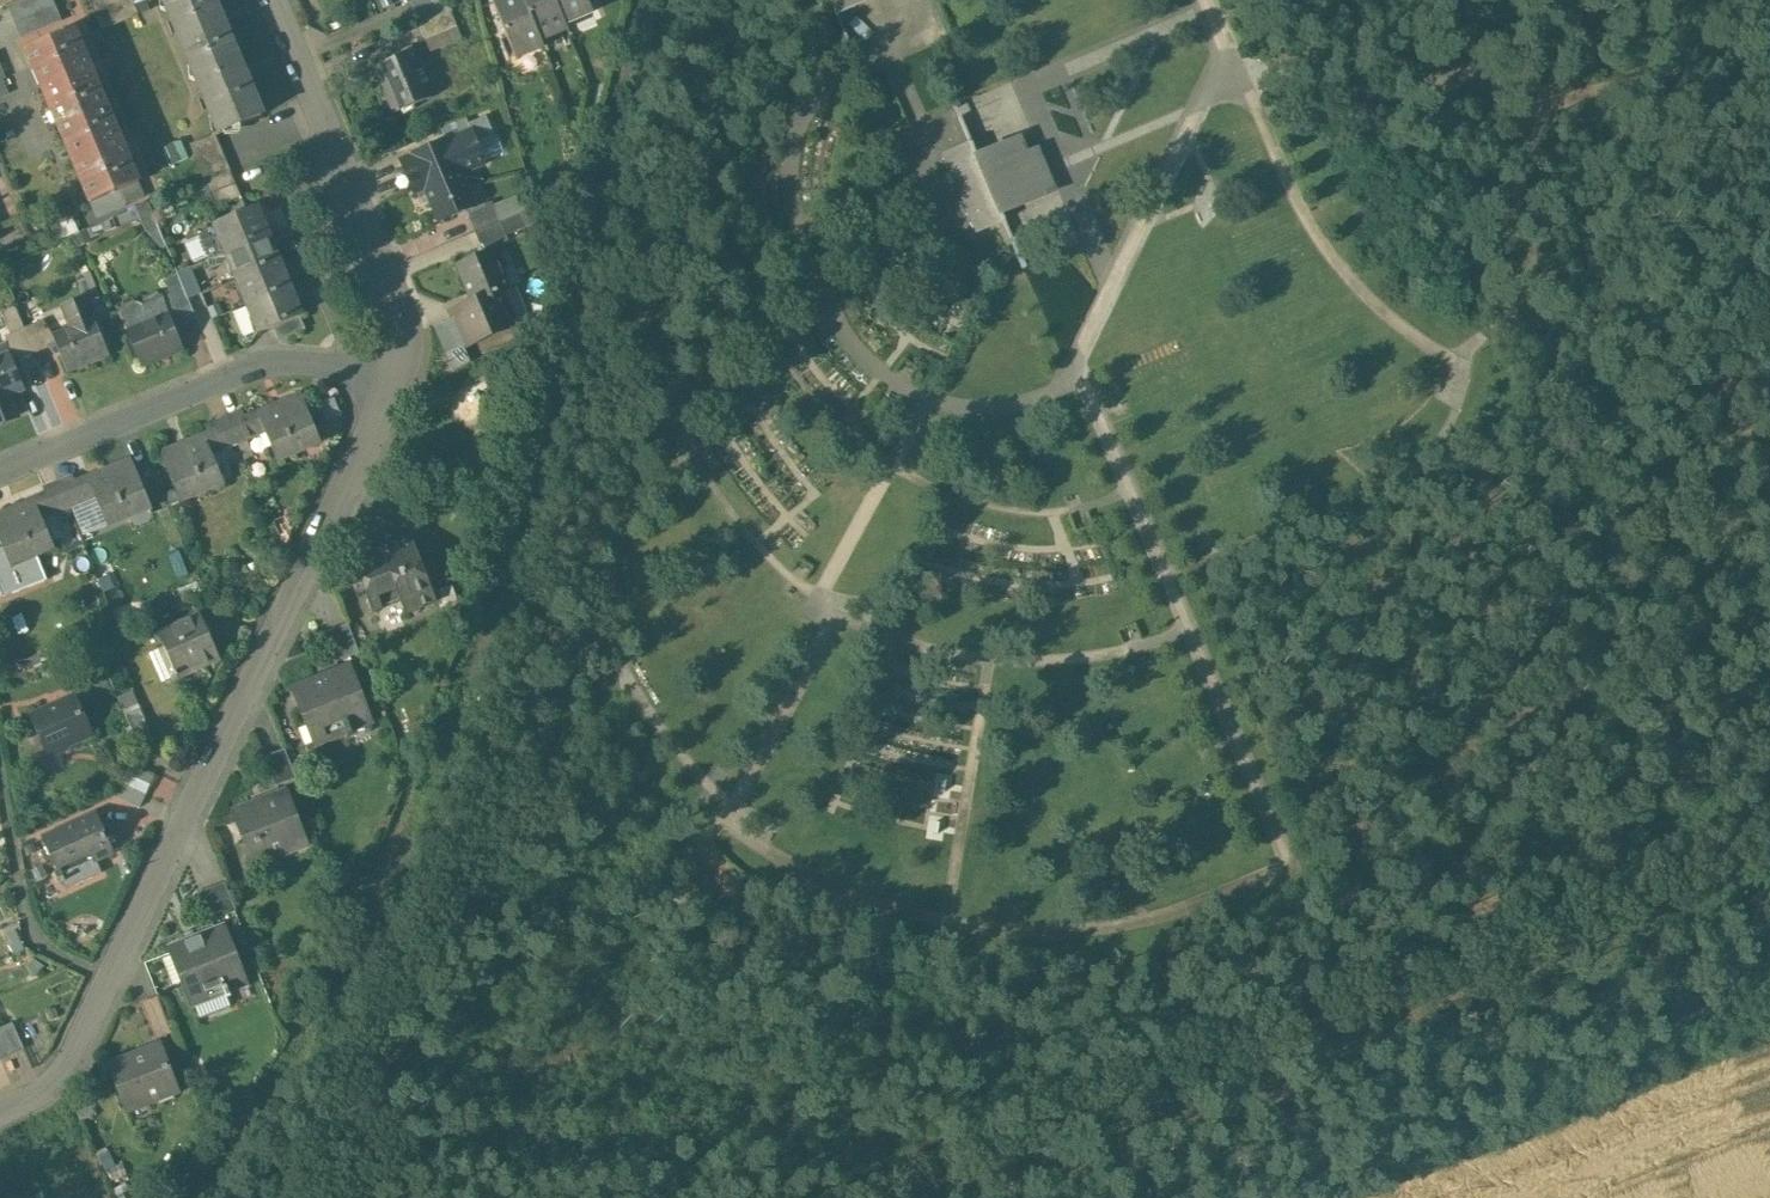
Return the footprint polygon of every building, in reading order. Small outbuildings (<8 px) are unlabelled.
[(11,3),(24,36),(70,19),(62,0),(19,0),(11,3)] [(90,5),(100,29),(137,14),(131,0),(103,0),(90,5)] [(212,0),(164,0),(219,133),(260,115),(212,0)] [(409,1),(419,23),(445,12),(440,0),(412,0),(409,1)] [(492,2),(515,57),(542,45),(539,39),(523,0),(498,0),(492,2)] [(539,39),(566,28),(564,23),(554,0),(523,0),(539,39)] [(586,0),(554,0),(564,23),(591,12),(586,0)] [(837,14),(873,0),(832,0),(837,14)] [(419,23),(417,24),(424,39),(456,26),(450,10),(445,12),(419,23)] [(138,183),(74,30),(26,50),(90,203),(138,183)] [(16,88),(0,50),(0,95),(16,88)] [(414,51),(375,67),(393,111),(411,103),(412,105),(433,96),(414,51)] [(213,134),(189,144),(204,180),(229,170),(213,134)] [(968,144),(940,155),(974,234),(977,234),(1003,223),(1001,217),(1058,192),(1039,147),(1029,151),(1021,135),(972,155),(968,144)] [(457,166),(422,180),(439,220),(473,206),(457,166)] [(493,206),(468,217),(474,231),(499,221),(493,206)] [(256,207),(214,224),(217,231),(226,251),(267,234),(265,234),(255,209),(256,208),(256,207)] [(499,221),(474,231),(480,245),(505,235),(499,221)] [(217,231),(200,238),(209,259),(209,260),(226,253),(226,251),(217,231)] [(267,234),(226,251),(226,253),(236,278),(278,261),(277,260),(276,260),(266,236),(267,235),(267,234)] [(491,250),(457,264),(473,302),(474,304),(500,293),(508,289),(491,250)] [(278,261),(236,278),(247,304),(289,287),(287,287),(277,262),(278,261)] [(182,287),(168,293),(178,319),(193,313),(182,287)] [(289,287),(247,304),(259,332),(272,326),(299,315),(300,315),(300,313),(298,314),(288,288),(289,288),(289,287)] [(500,293),(474,304),(473,302),(451,311),(465,345),(514,324),(500,293)] [(167,314),(127,331),(141,365),(181,348),(167,314)] [(299,315),(272,326),(278,340),(305,329),(299,315)] [(92,319),(53,336),(67,370),(106,354),(92,319)] [(38,322),(23,328),(34,353),(48,347),(38,322)] [(23,328),(9,334),(20,359),(34,353),(23,328)] [(0,357),(0,397),(23,388),(9,354),(0,357)] [(299,396),(257,413),(257,415),(244,420),(251,436),(264,430),(277,460),(319,443),(307,413),(306,413),(299,396)] [(241,412),(227,417),(237,442),(251,436),(244,420),(241,412)] [(237,442),(227,417),(213,423),(216,431),(223,447),(237,442)] [(216,431),(203,437),(203,436),(161,453),(168,470),(168,471),(180,500),(223,483),(210,453),(223,447),(216,431)] [(129,460),(88,478),(88,479),(75,484),(82,500),(95,495),(107,525),(150,507),(138,478),(137,478),(129,460)] [(72,476),(57,482),(67,506),(82,500),(75,484),(72,476)] [(57,482),(44,488),(47,496),(54,512),(67,506),(57,482)] [(47,496),(34,502),(40,518),(54,512),(47,496)] [(0,514),(0,542),(2,547),(10,565),(36,555),(53,547),(34,502),(33,500),(0,514)] [(409,537),(354,558),(369,598),(397,587),(406,612),(434,602),(409,537)] [(0,548),(0,577),(13,572),(10,565),(2,547),(0,548)] [(10,565),(13,572),(0,577),(0,593),(2,598),(46,579),(36,555),(10,565)] [(199,615),(158,633),(164,646),(177,676),(218,658),(199,615)] [(347,623),(322,633),(333,662),(358,653),(347,623)] [(164,646),(149,653),(162,682),(177,676),(164,646)] [(347,664),(323,674),(324,675),(293,688),(315,743),(346,731),(347,734),(352,733),(351,731),(370,723),(347,664)] [(73,697),(32,716),(39,733),(38,733),(46,751),(65,743),(66,746),(91,735),(82,714),(81,714),(73,697)] [(154,740),(140,709),(125,715),(138,747),(154,740)] [(284,749),(263,757),(274,786),(295,778),(284,749)] [(144,795),(119,783),(113,796),(138,808),(144,795)] [(284,790),(233,810),(253,863),(305,843),(284,790)] [(95,814),(42,838),(57,871),(91,855),(93,860),(95,859),(112,852),(95,814)] [(91,855),(57,871),(61,879),(59,879),(61,883),(62,882),(63,882),(67,891),(102,875),(98,866),(95,859),(93,860),(91,855)] [(224,882),(197,893),(208,922),(235,911),(224,882)] [(223,926),(169,947),(192,1005),(224,992),(226,997),(230,995),(227,987),(244,981),(223,926)] [(11,1022),(0,1027),(0,1030),(10,1053),(22,1048),(11,1022)] [(0,1030),(0,1058),(10,1053),(0,1030)] [(159,1044),(108,1064),(124,1107),(145,1099),(147,1103),(178,1091),(159,1044)]
